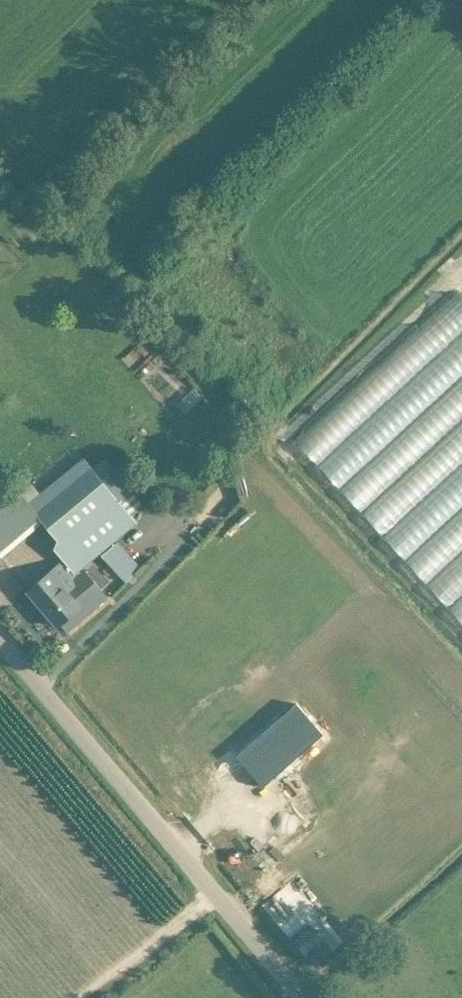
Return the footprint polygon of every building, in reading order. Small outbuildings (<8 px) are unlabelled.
[(214,399),(176,362),(153,386),(191,422),(214,399)] [(82,566),(135,521),(129,514),(141,504),(105,458),(91,468),(81,457),(42,491),(37,484),(36,486),(32,482),(21,492),(0,510),(0,553),(2,556),(44,522),(48,526),(59,539),(55,548),(64,559),(75,572),(82,566)] [(117,541),(102,554),(107,559),(116,570),(126,581),(141,567),(117,541)] [(101,588),(86,570),(85,570),(75,577),(62,561),(27,590),(57,626),(101,588)] [(446,563),(424,561),(422,572),(444,575),(446,563)] [(297,703),(237,756),(263,786),(324,733),(297,703)]
